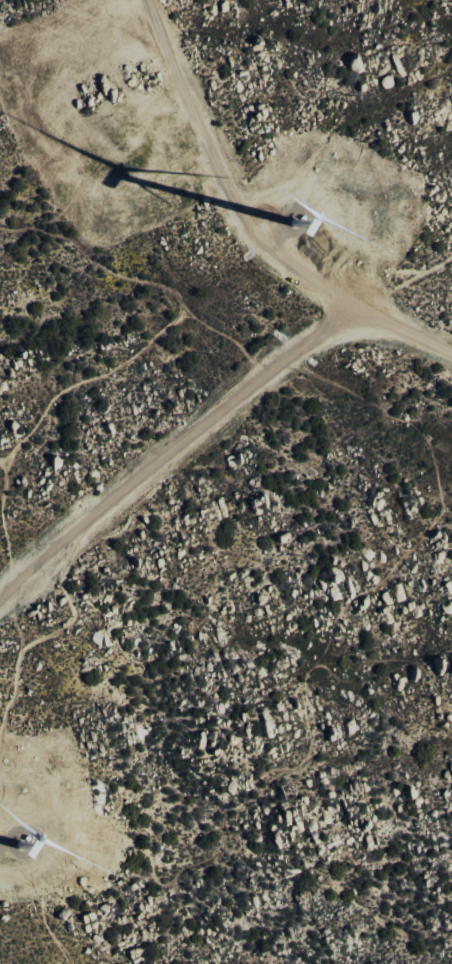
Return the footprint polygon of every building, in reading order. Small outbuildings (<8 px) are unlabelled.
[(360,71),(360,57),(348,57),(348,71),(360,71)]
